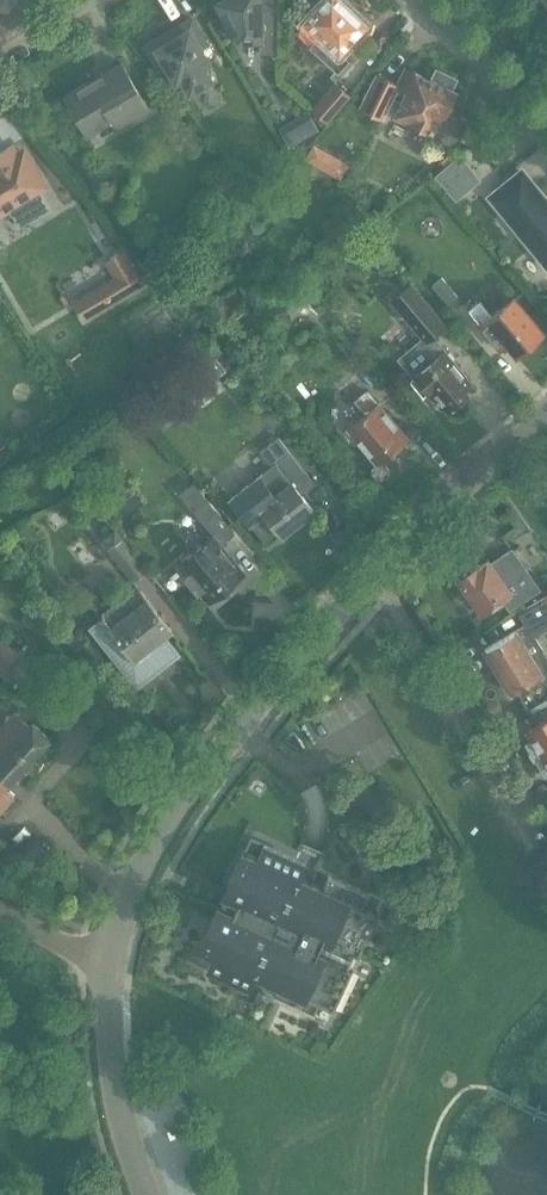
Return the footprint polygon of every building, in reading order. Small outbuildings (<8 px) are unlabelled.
[(216,3),(238,39),(259,39),(259,51),(277,52),(278,0),(220,0),(216,3)] [(339,52),(365,24),(339,0),(324,0),(305,20),(320,35),(310,46),(336,70),(347,59),(339,52)] [(206,43),(191,18),(166,33),(170,39),(149,52),(160,71),(166,67),(175,82),(181,78),(190,92),(212,79),(203,65),(209,62),(200,47),(206,43)] [(110,121),(114,127),(147,108),(121,63),(65,95),(88,135),(110,121)] [(377,74),(360,108),(382,119),(392,99),(401,103),(395,115),(431,132),(441,112),(446,114),(456,92),(451,90),(456,79),(437,69),(431,80),(407,68),(398,85),(377,74)] [(338,81),(315,108),(330,121),(354,95),(338,81)] [(7,204),(12,211),(41,194),(38,190),(45,185),(24,151),(19,155),(12,144),(0,151),(0,208),(7,204)] [(341,180),(349,164),(314,144),(305,160),(341,180)] [(448,184),(472,168),(463,155),(439,171),(448,184)] [(450,155),(441,162),(444,166),(453,158),(450,155)] [(534,250),(535,249),(546,264),(546,208),(541,202),(544,199),(522,171),(491,196),(534,250)] [(115,280),(75,304),(85,320),(142,285),(124,256),(107,266),(115,280)] [(448,305),(458,297),(441,277),(431,285),(448,305)] [(412,284),(392,299),(424,338),(399,358),(414,376),(410,379),(423,396),(427,392),(440,408),(442,406),(447,411),(466,395),(462,391),(472,383),(433,335),(446,325),(412,284)] [(277,307),(268,295),(252,307),(262,319),(277,307)] [(507,342),(516,353),(543,331),(514,296),(492,314),(480,300),(469,309),(500,348),(507,342)] [(215,358),(206,347),(186,366),(196,377),(215,358)] [(398,451),(396,447),(408,438),(369,390),(357,400),(366,412),(349,426),(378,462),(380,461),(383,464),(398,451)] [(281,535),(313,510),(294,486),(308,476),(278,438),(260,451),(271,465),(229,498),(249,524),(250,523),(267,545),(281,534),(281,535)] [(62,454),(56,459),(73,479),(82,471),(69,456),(66,458),(62,454)] [(210,603),(244,576),(219,545),(232,534),(193,485),(182,494),(214,535),(179,563),(210,603)] [(115,530),(100,542),(132,584),(134,583),(147,572),(115,530)] [(490,563),(488,561),(479,567),(470,566),(463,571),(462,579),(483,611),(502,598),(510,609),(539,589),(511,548),(490,563)] [(176,562),(158,576),(171,593),(189,579),(176,562)] [(101,619),(90,627),(134,684),(144,677),(147,680),(168,663),(166,660),(176,652),(165,638),(173,632),(134,583),(132,584),(140,594),(103,622),(101,619)] [(526,609),(533,621),(546,613),(546,597),(526,609)] [(486,649),(512,692),(542,673),(543,676),(546,673),(546,657),(543,650),(544,650),(535,636),(533,638),(526,625),(517,631),(486,649)] [(0,640),(0,683),(12,670),(8,666),(17,655),(0,640)] [(5,786),(49,738),(31,722),(28,724),(15,712),(0,728),(0,810),(13,796),(5,786)] [(527,731),(542,756),(546,754),(546,719),(527,731)] [(220,907),(201,948),(214,954),(208,967),(230,977),(249,986),(255,973),(334,1009),(352,967),(350,966),(356,953),(359,954),(377,913),(364,907),(370,894),(329,875),(323,888),(299,877),(305,864),(264,845),(258,858),(245,852),(226,893),(230,895),(224,909),(220,907)]
